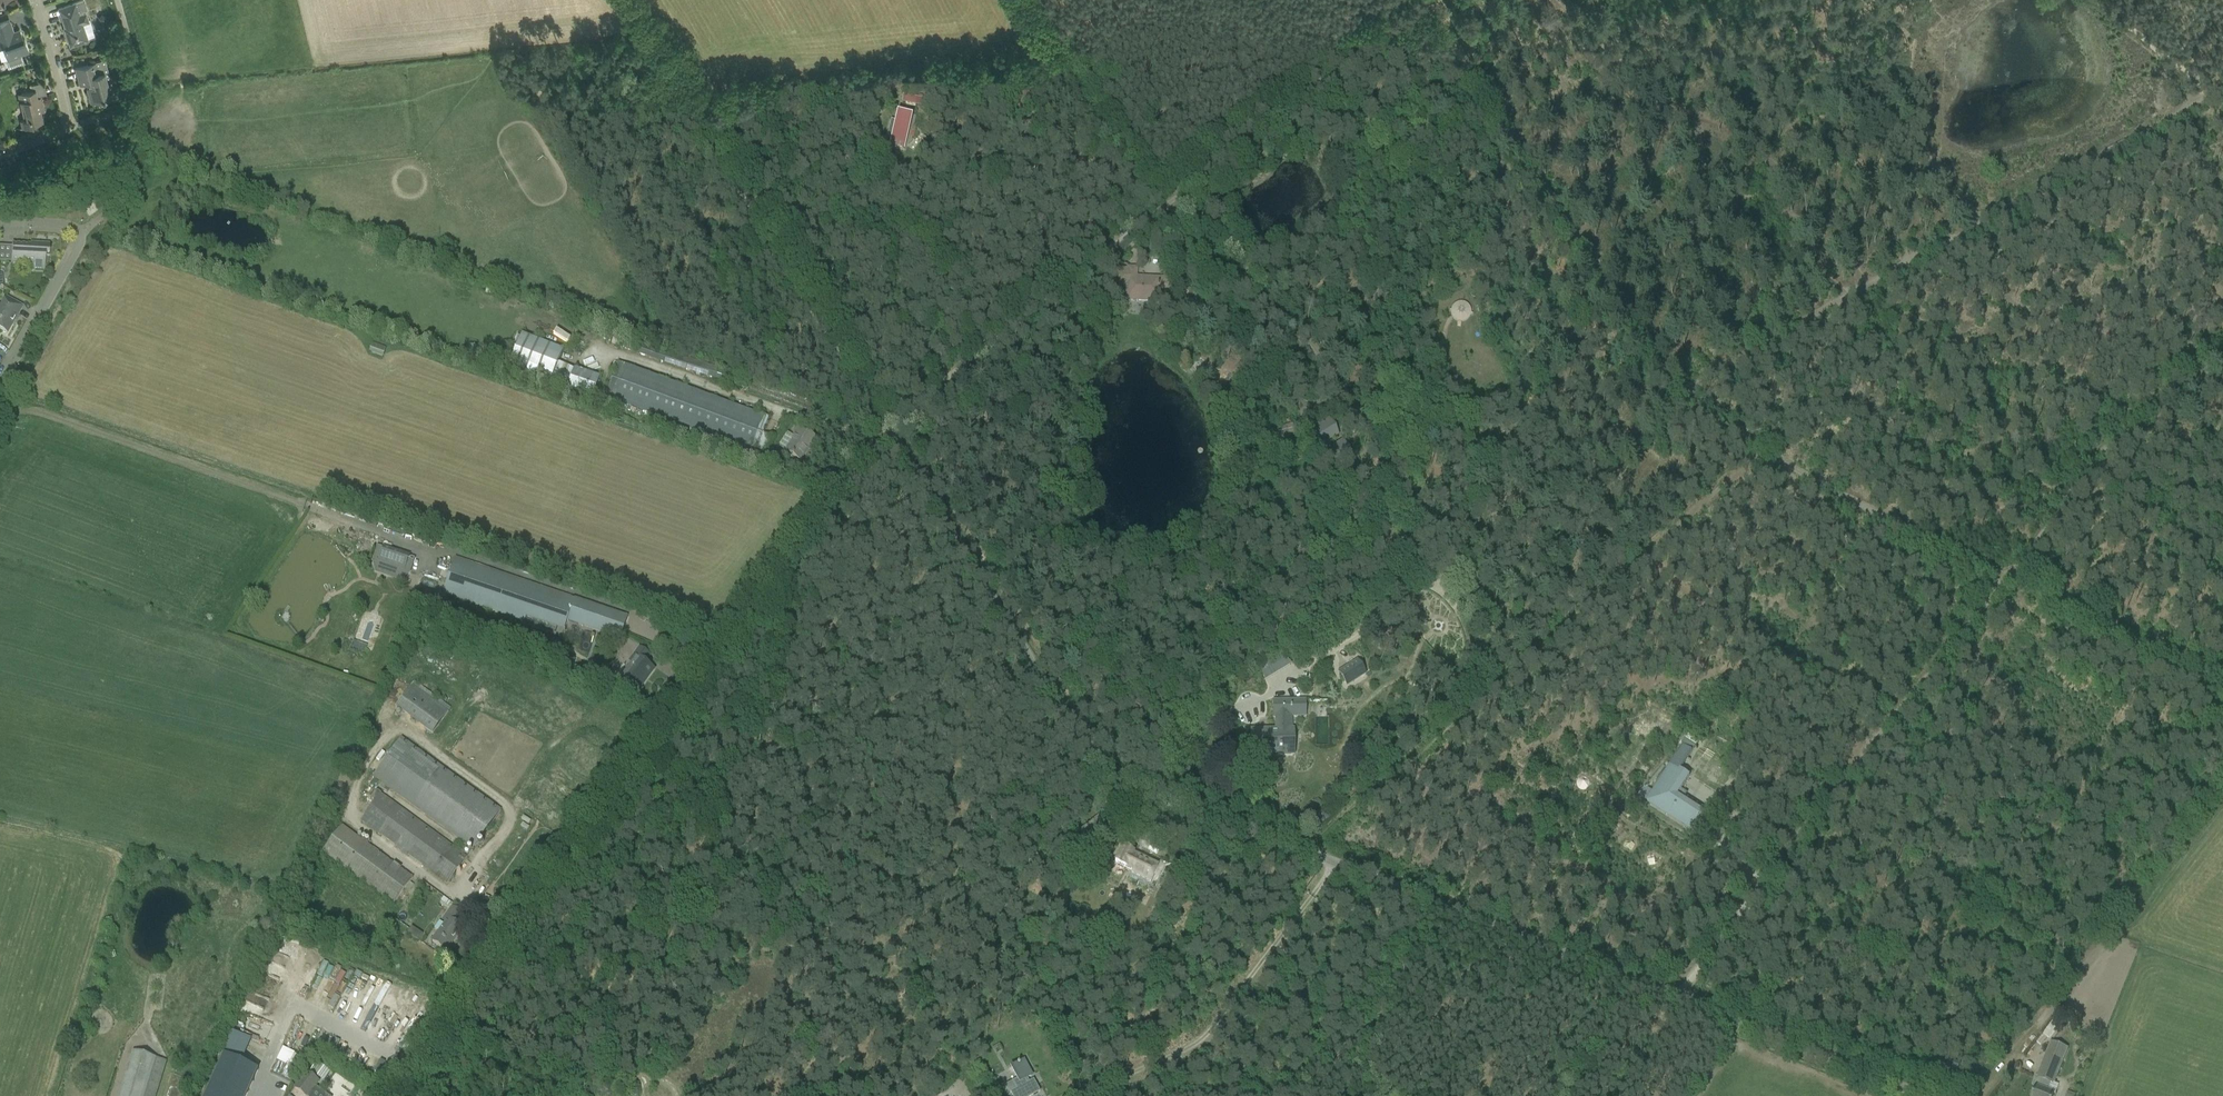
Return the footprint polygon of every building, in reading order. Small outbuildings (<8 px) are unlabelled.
[(82,10),(87,8),(85,0),(81,0),(59,8),(66,27),(64,28),(70,46),(88,39),(83,23),(89,21),(86,12),(83,13),(82,10)] [(8,59),(6,60),(9,68),(23,62),(23,63),(24,63),(23,60),(21,55),(20,52),(29,49),(25,39),(24,39),(20,29),(14,31),(10,20),(0,23),(0,45),(2,44),(8,59)] [(111,58),(119,56),(116,45),(108,48),(111,58)] [(96,62),(76,67),(80,84),(88,82),(90,87),(87,88),(91,102),(105,99),(105,97),(111,96),(107,81),(105,73),(109,72),(105,59),(96,62)] [(34,89),(19,93),(22,107),(24,106),(27,119),(21,120),(23,128),(33,125),(32,123),(43,120),(41,111),(45,110),(41,96),(36,97),(34,89)] [(891,137),(890,142),(905,145),(912,117),(897,113),(893,129),(889,128),(887,136),(891,137)] [(48,255),(49,245),(35,244),(35,247),(11,245),(10,263),(34,265),(34,269),(44,269),(45,255),(48,255)] [(1165,280),(1139,279),(1139,277),(1135,277),(1136,268),(1128,268),(1127,279),(1129,279),(1128,298),(1139,298),(1161,299),(1161,290),(1172,291),(1172,285),(1173,274),(1165,274),(1165,280)] [(1189,299),(1194,293),(1182,283),(1177,289),(1189,299)] [(21,308),(5,298),(0,308),(0,330),(6,334),(21,308)] [(1458,304),(1458,319),(1467,319),(1466,303),(1458,304)] [(1201,326),(1207,319),(1192,307),(1186,314),(1201,326)] [(549,385),(564,350),(524,335),(509,370),(549,385)] [(618,363),(605,398),(750,452),(763,417),(618,363)] [(714,380),(717,369),(701,364),(697,375),(714,380)] [(593,399),(601,377),(574,368),(566,390),(593,399)] [(1313,452),(1337,437),(1327,421),(1303,436),(1313,452)] [(800,461),(815,438),(798,427),(792,436),(795,438),(785,452),(800,461)] [(1329,471),(1350,458),(1339,442),(1319,456),(1329,471)] [(409,574),(415,559),(377,546),(372,560),(378,562),(377,563),(409,574)] [(620,640),(628,616),(455,557),(442,594),(562,635),(567,621),(620,640)] [(1466,616),(1484,604),(1478,594),(1459,606),(1466,616)] [(1383,628),(1382,651),(1394,651),(1395,629),(1383,628)] [(638,691),(644,682),(653,669),(644,663),(650,655),(639,648),(633,655),(636,657),(621,679),(638,691)] [(1357,661),(1338,673),(1347,686),(1365,674),(1357,661)] [(432,735),(449,712),(412,685),(395,708),(432,735)] [(1274,731),(1250,731),(1251,755),(1294,754),(1294,730),(1293,730),(1290,730),(1290,725),(1290,713),(1290,710),(1291,710),(1291,708),(1290,708),(1290,704),(1290,703),(1290,701),(1282,702),(1273,702),(1273,710),(1273,715),(1273,717),(1276,717),(1277,731),(1274,731)] [(473,849),(501,811),(400,738),(372,777),(464,843),(458,851),(379,794),(360,821),(447,884),(467,858),(463,855),(469,846),(473,849)] [(1670,765),(1680,771),(1680,770),(1692,752),(1683,746),(1670,765)] [(1680,771),(1670,765),(1646,802),(1689,830),(1695,820),(1696,821),(1702,811),(1682,798),(1680,790),(1690,776),(1680,770),(1680,771)] [(393,905),(413,878),(341,825),(321,852),(393,905)] [(1150,882),(1158,866),(1133,854),(1134,853),(1122,847),(1117,857),(1115,862),(1132,871),(1131,873),(1140,877),(1150,882)] [(446,952),(462,929),(455,924),(463,915),(452,907),(444,917),(448,920),(432,942),(446,952)] [(2040,1045),(2046,1038),(2042,1034),(2036,1042),(2040,1045)] [(2033,1095),(2053,1095),(2058,1085),(2054,1083),(2068,1049),(2050,1042),(2046,1055),(2037,1077),(2036,1077),(2032,1086),(2036,1088),(2033,1095)] [(119,1095),(145,1095),(157,1059),(133,1051),(120,1093),(119,1095)] [(206,1095),(247,1095),(259,1070),(248,1065),(225,1055),(206,1095)] [(1957,1072),(1960,1064),(1949,1060),(1947,1068),(1957,1072)] [(1010,1095),(1011,1095),(1036,1095),(1040,1094),(1033,1082),(1027,1085),(1025,1082),(1031,1078),(1023,1063),(1019,1066),(1019,1065),(1017,1066),(1018,1067),(1011,1070),(1017,1081),(1012,1084),(1016,1091),(1010,1095)] [(320,1082),(306,1072),(293,1088),(304,1095),(309,1095),(320,1082)]
